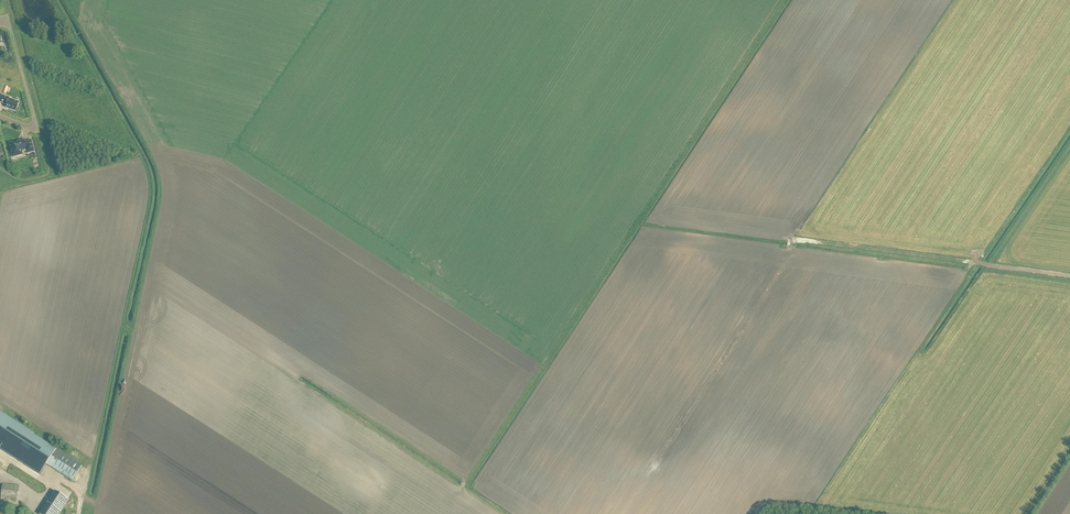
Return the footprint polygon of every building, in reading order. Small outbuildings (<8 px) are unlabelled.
[(19,102),(9,99),(9,98),(1,95),(0,97),(0,102),(6,105),(5,107),(16,111),(19,102)] [(18,141),(19,143),(15,143),(15,142),(9,144),(13,157),(22,155),(22,152),(26,151),(27,153),(34,151),(31,140),(24,142),(24,140),(18,141)] [(0,413),(0,443),(3,445),(0,449),(41,476),(47,466),(72,482),(82,466),(33,435),(33,434),(0,413)] [(19,487),(2,485),(2,489),(0,489),(0,497),(1,497),(1,501),(18,503),(19,487)] [(55,491),(40,513),(59,513),(68,500),(55,491)]
